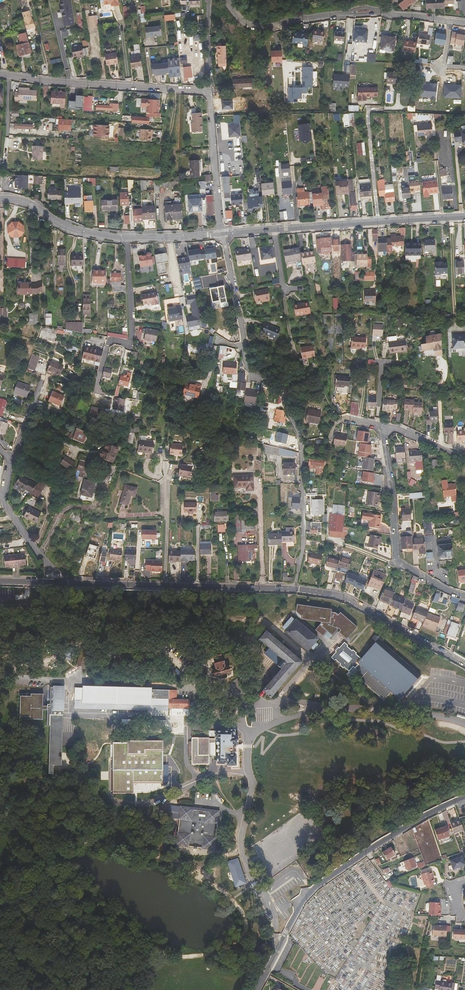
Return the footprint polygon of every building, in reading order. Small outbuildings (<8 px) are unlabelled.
[(60,1),(60,6),(59,6),(60,11),(62,11),(64,25),(74,23),(70,0),(66,0),(60,1)] [(408,5),(414,0),(404,0),(399,4),(403,9),(405,7),(406,9),(409,7),(408,5)] [(426,8),(444,7),(444,0),(425,0),(426,8)] [(126,8),(126,6),(122,6),(123,13),(134,12),(135,12),(134,5),(129,5),(129,8),(126,8)] [(28,17),(30,17),(29,11),(22,13),(27,29),(34,27),(32,20),(29,21),(28,17)] [(97,24),(95,13),(89,14),(90,25),(97,24)] [(150,37),(161,36),(160,26),(145,28),(146,38),(150,37)] [(359,29),(354,28),(353,41),(367,42),(368,30),(367,28),(362,28),(361,29),(359,29)] [(312,40),(323,41),(324,32),(313,30),(312,40)] [(457,34),(457,32),(452,31),(450,42),(464,45),(464,37),(464,35),(461,35),(457,34)] [(334,39),(342,40),(344,40),(344,33),(335,32),(334,39)] [(22,34),(24,44),(19,45),(21,55),(31,53),(28,42),(29,42),(27,34),(27,33),(22,34)] [(305,34),(293,33),(292,43),(304,45),(304,47),(307,47),(309,35),(305,34)] [(428,45),(430,35),(428,35),(418,33),(417,42),(417,43),(428,45)] [(436,33),(435,44),(445,45),(447,35),(436,33)] [(393,50),(395,38),(383,36),(382,37),(381,44),(381,48),(393,50)] [(404,40),(403,50),(415,52),(417,43),(417,42),(404,40)] [(73,56),(77,55),(84,54),(82,48),(82,45),(71,47),(73,56)] [(226,45),(217,45),(218,63),(226,63),(226,45)] [(104,50),(106,64),(113,63),(113,61),(118,60),(116,48),(104,50)] [(281,49),(277,49),(277,51),(271,51),(271,62),(282,62),(281,49)] [(142,68),(140,56),(128,58),(130,68),(134,68),(134,69),(142,68)] [(168,63),(168,73),(181,72),(179,60),(167,61),(168,63)] [(168,73),(168,63),(151,64),(151,74),(156,74),(156,75),(165,75),(164,73),(168,73)] [(288,88),(288,102),(298,103),(298,99),(301,99),(301,94),(307,94),(307,88),(310,88),(311,68),(300,68),(300,88),(288,88)] [(400,84),(401,73),(388,72),(387,83),(400,84)] [(192,75),(185,75),(185,84),(189,84),(189,81),(193,81),(192,75)] [(346,78),(334,77),(333,88),(348,89),(349,78),(346,78)] [(253,78),(233,79),(234,87),(253,86),(253,78)] [(421,84),(421,97),(436,98),(437,84),(430,83),(430,84),(421,84)] [(461,99),(462,85),(444,84),(444,98),(461,99)] [(36,100),(36,90),(29,90),(23,89),(23,87),(19,87),(18,91),(15,91),(14,100),(18,100),(18,99),(36,100)] [(377,96),(377,88),(358,88),(358,100),(365,99),(365,96),(377,96)] [(61,104),(65,104),(65,103),(66,93),(51,92),(51,103),(61,104)] [(76,100),(69,100),(68,108),(80,109),(80,107),(83,107),(83,96),(79,95),(79,96),(76,96),(76,100)] [(233,101),(222,101),(222,110),(233,110),(233,101)] [(147,106),(146,112),(147,112),(151,112),(151,116),(161,117),(161,113),(159,113),(159,108),(159,107),(147,106)] [(202,131),(201,113),(193,113),(193,123),(191,123),(192,132),(202,131)] [(71,119),(58,119),(58,124),(58,129),(71,130),(71,119)] [(418,121),(413,122),(413,125),(414,136),(432,134),(431,124),(420,125),(420,123),(418,121)] [(310,123),(298,124),(299,133),(300,133),(301,140),(306,142),(310,139),(309,132),(311,132),(310,123)] [(241,135),(240,125),(230,125),(230,136),(241,135)] [(109,127),(94,126),(94,133),(108,134),(109,127)] [(461,126),(462,131),(454,132),(454,142),(462,141),(462,143),(464,143),(464,126),(461,126)] [(150,133),(151,134),(151,130),(140,129),(139,140),(149,140),(150,137),(150,133)] [(34,146),(33,159),(42,160),(43,146),(34,146)] [(185,172),(185,180),(200,179),(199,171),(201,171),(201,160),(190,160),(190,172),(185,172)] [(282,164),(283,173),(291,172),(290,163),(282,164)] [(17,187),(27,188),(28,175),(16,175),(15,179),(18,180),(17,187)] [(42,184),(42,176),(40,176),(34,176),(34,178),(33,184),(40,184),(42,184)] [(91,183),(91,186),(96,186),(95,178),(83,177),(84,181),(86,181),(86,183),(91,183)] [(409,182),(409,184),(410,195),(414,194),(414,192),(420,191),(419,179),(415,180),(415,177),(408,177),(409,182)] [(384,188),(383,179),(377,180),(379,195),(385,195),(386,202),(387,201),(386,193),(385,193),(384,188)] [(335,181),(336,192),(348,191),(348,188),(347,180),(335,181)] [(436,180),(423,182),(424,195),(429,194),(429,192),(437,192),(436,180)] [(292,193),(291,181),(281,182),(282,194),(292,193)] [(261,184),(262,194),(274,193),(273,183),(261,184)] [(409,184),(401,184),(402,195),(406,195),(407,197),(410,196),(410,195),(409,184)] [(361,196),(365,196),(372,195),(371,185),(360,186),(361,196)] [(330,208),(328,186),(321,187),(323,208),(330,208)] [(53,198),(53,200),(61,199),(61,191),(58,191),(57,187),(47,187),(48,198),(53,198)] [(322,205),(322,208),(323,208),(321,187),(312,188),(312,192),(313,205),(322,205)] [(452,198),(451,187),(441,188),(443,199),(446,198),(446,197),(448,197),(448,198),(452,198)] [(304,188),(297,189),(298,205),(310,204),(308,192),(304,192),(304,188)] [(80,192),(68,192),(64,192),(65,202),(81,202),(80,192)] [(129,204),(128,192),(120,192),(120,204),(129,204)] [(395,200),(394,192),(386,193),(387,201),(395,200)] [(243,203),(242,193),(230,194),(231,204),(236,204),(238,204),(243,203)] [(86,211),(93,211),(93,201),(87,201),(87,196),(84,196),(86,211)] [(260,207),(259,196),(248,197),(247,197),(248,211),(253,211),(253,210),(255,209),(260,207)] [(202,211),(201,198),(188,199),(189,212),(202,211)] [(101,200),(101,210),(118,210),(118,200),(101,200)] [(165,202),(166,219),(183,218),(182,204),(171,205),(171,202),(165,202)] [(142,212),(143,218),(156,218),(155,206),(142,207),(142,212)] [(133,209),(134,222),(143,221),(143,218),(142,212),(140,212),(140,209),(133,209)] [(11,221),(7,226),(7,233),(13,238),(20,238),(24,232),(24,226),(19,221),(11,221)] [(392,246),(403,246),(403,237),(394,237),(394,235),(391,235),(391,238),(387,238),(387,253),(392,253),(392,246)] [(344,244),(343,236),(340,236),(340,239),(340,248),(340,251),(341,262),(346,262),(349,262),(349,263),(352,263),(352,262),(353,262),(353,251),(350,251),(350,244),(344,244)] [(320,239),(320,237),(316,238),(317,248),(320,248),(321,254),(331,254),(330,238),(327,238),(327,237),(323,237),(323,239),(320,239)] [(378,251),(386,252),(386,238),(378,238),(378,241),(378,251)] [(331,240),(332,252),(340,251),(340,248),(340,239),(331,240)] [(435,251),(435,240),(424,240),(424,252),(435,251)] [(405,243),(405,255),(421,256),(421,243),(405,243)] [(214,247),(204,249),(205,258),(206,259),(216,257),(214,247)] [(265,250),(261,250),(262,261),(276,259),(274,248),(267,249),(267,250),(265,250)] [(284,252),(286,263),(296,261),(295,259),(300,259),(298,248),(290,249),(290,251),(284,252)] [(205,258),(204,249),(199,250),(199,249),(187,251),(188,257),(189,261),(205,258)] [(235,251),(237,262),(252,259),(250,249),(235,251)] [(58,250),(58,263),(66,263),(66,250),(58,250)] [(305,253),(305,252),(300,253),(302,265),(316,263),(314,252),(305,253)] [(163,253),(155,254),(158,275),(167,273),(165,263),(168,262),(167,253),(163,254),(163,253)] [(367,269),(370,269),(370,259),(367,259),(366,255),(364,255),(364,253),(361,253),(361,255),(355,255),(355,265),(357,265),(357,267),(367,267),(367,269)] [(147,254),(146,256),(147,256),(147,257),(144,258),(144,257),(144,256),(138,257),(140,268),(153,266),(153,264),(151,257),(151,255),(149,254),(147,254)] [(71,256),(71,266),(83,266),(83,256),(71,256)] [(189,261),(188,257),(177,259),(178,269),(190,267),(189,261)] [(464,274),(463,261),(455,261),(456,274),(464,274)] [(447,263),(443,264),(439,264),(439,262),(436,263),(436,274),(437,275),(439,275),(440,274),(447,274),(447,263)] [(93,272),(93,283),(105,283),(104,271),(93,272)] [(124,286),(121,286),(121,274),(111,274),(111,285),(114,285),(114,296),(124,296),(124,286)] [(272,285),(280,283),(279,277),(271,278),(272,285)] [(23,284),(23,285),(17,285),(17,294),(30,294),(30,293),(37,293),(43,292),(40,283),(35,285),(30,285),(30,284),(23,284)] [(227,302),(224,286),(217,287),(217,290),(215,290),(214,288),(214,287),(210,287),(212,302),(220,301),(220,303),(227,302)] [(265,302),(270,301),(267,289),(254,292),(256,302),(265,301),(265,302)] [(364,291),(364,301),(375,301),(375,290),(371,290),(371,291),(364,291)] [(156,293),(142,295),(144,304),(151,303),(152,306),(158,305),(156,293)] [(200,324),(195,294),(186,296),(187,304),(190,304),(192,316),(185,317),(187,327),(200,324)] [(294,307),(295,316),(310,313),(309,302),(301,303),(302,305),(294,307)] [(183,319),(180,305),(176,305),(177,308),(167,309),(169,321),(183,319)] [(83,330),(83,323),(65,323),(65,330),(67,330),(72,331),(76,332),(83,333),(83,330)] [(269,336),(274,338),(276,339),(280,330),(265,324),(260,335),(266,337),(266,334),(269,336)] [(372,325),(372,335),(382,335),(383,325),(372,325)] [(43,336),(42,339),(45,339),(48,329),(42,327),(40,335),(43,336)] [(51,341),(54,330),(48,329),(45,339),(51,341)] [(147,329),(145,340),(156,342),(158,332),(147,329)] [(452,335),(452,349),(464,348),(464,335),(452,335)] [(388,343),(389,352),(398,351),(398,353),(407,352),(405,340),(397,341),(396,336),(388,337),(388,343)] [(351,337),(350,349),(356,349),(356,347),(360,348),(365,348),(365,338),(351,337)] [(439,352),(440,339),(426,338),(425,345),(420,345),(419,351),(432,352),(432,355),(439,355),(439,352)] [(313,346),(301,348),(302,359),(307,358),(307,357),(310,356),(311,357),(315,356),(313,346)] [(103,351),(85,347),(82,358),(100,362),(103,351)] [(29,359),(28,365),(35,367),(37,362),(29,359)] [(56,364),(50,362),(49,364),(46,372),(47,372),(52,374),(52,372),(53,373),(56,364)] [(235,370),(236,370),(236,366),(234,366),(234,363),(224,362),(224,369),(225,369),(224,373),(235,374),(235,370)] [(56,364),(53,373),(55,374),(60,376),(63,368),(56,364)] [(110,378),(112,370),(104,368),(102,375),(110,378)] [(121,375),(119,383),(128,386),(131,373),(127,372),(126,374),(124,373),(124,376),(121,375)] [(244,383),(245,374),(238,374),(237,391),(245,391),(246,390),(246,384),(244,383)] [(348,388),(349,377),(336,377),(335,387),(348,388)] [(17,382),(14,392),(27,397),(30,387),(17,382)] [(195,386),(185,384),(183,395),(194,397),(198,398),(201,385),(196,384),(195,386)] [(256,404),(258,392),(246,390),(245,391),(245,394),(245,396),(244,402),(256,404)] [(53,391),(48,401),(60,406),(64,396),(53,391)] [(375,409),(376,397),(368,397),(367,408),(375,409)] [(112,410),(122,412),(124,401),(114,399),(112,410)] [(397,409),(397,402),(382,400),(382,410),(385,411),(385,410),(392,410),(392,409),(397,409)] [(413,403),(413,401),(404,400),(404,410),(409,410),(409,411),(413,412),(413,413),(421,414),(422,403),(413,403)] [(357,416),(358,403),(351,403),(350,414),(357,416)] [(91,407),(91,408),(88,416),(96,419),(98,409),(91,407)] [(308,409),(306,422),(319,424),(321,412),(308,409)] [(276,410),(275,415),(273,414),(272,419),(274,419),(274,420),(280,422),(283,411),(276,410)] [(430,424),(430,423),(433,422),(437,422),(437,412),(429,412),(429,416),(426,417),(426,424),(430,424)] [(443,423),(444,434),(453,434),(453,422),(443,423)] [(83,434),(84,431),(77,428),(77,429),(74,428),(73,430),(72,429),(71,434),(72,434),(71,438),(73,439),(83,443),(86,435),(83,434)] [(464,441),(464,428),(464,430),(456,431),(457,441),(464,441)] [(134,433),(137,433),(137,431),(133,430),(132,432),(130,432),(128,441),(132,443),(134,433)] [(368,433),(358,431),(356,441),(368,443),(369,439),(367,439),(368,433)] [(288,434),(277,432),(275,441),(286,443),(288,434)] [(335,435),(333,444),(345,446),(346,437),(335,435)] [(153,442),(140,440),(139,451),(152,453),(153,442)] [(104,450),(103,452),(101,451),(99,458),(112,462),(114,456),(115,456),(118,448),(105,444),(104,450)] [(183,445),(171,444),(170,452),(175,453),(175,455),(182,456),(183,445)] [(370,445),(359,444),(357,456),(363,457),(369,458),(370,453),(369,453),(370,445)] [(266,446),(266,454),(275,454),(275,446),(266,446)] [(395,448),(396,463),(405,463),(404,447),(395,448)] [(280,455),(295,456),(295,452),(279,448),(280,455)] [(416,452),(413,452),(413,451),(409,451),(409,461),(415,461),(415,464),(416,471),(423,470),(421,451),(416,452)] [(369,458),(363,457),(361,469),(371,471),(373,459),(369,458)] [(75,464),(65,458),(61,464),(71,471),(75,464)] [(323,460),(322,460),(310,459),(308,468),(317,469),(317,468),(321,469),(323,460)] [(89,463),(80,460),(76,475),(79,476),(84,477),(85,473),(86,473),(89,463)] [(107,472),(114,474),(117,466),(109,464),(107,472)] [(295,464),(283,464),(283,474),(295,474),(295,464)] [(192,467),(180,465),(179,473),(184,474),(183,476),(190,477),(192,467)] [(373,474),(362,472),(361,481),(373,484),(373,480),(372,479),(373,474)] [(24,490),(25,488),(31,491),(36,483),(30,479),(29,481),(21,476),(14,487),(17,490),(20,487),(24,490)] [(246,487),(246,491),(253,490),(253,476),(234,476),(234,488),(246,487)] [(31,495),(37,498),(48,481),(41,478),(31,495)] [(81,495),(81,498),(85,499),(86,496),(91,497),(95,482),(84,480),(81,494),(81,495)] [(447,485),(447,481),(442,482),(443,496),(451,495),(452,502),(457,501),(455,484),(447,485)] [(135,496),(137,488),(125,485),(120,502),(128,505),(131,495),(135,496)] [(216,495),(216,492),(211,492),(211,501),(219,500),(219,495),(216,495)] [(368,492),(366,506),(376,507),(375,494),(379,494),(368,492)] [(323,500),(312,500),(312,508),(310,508),(310,515),(312,514),(312,522),(321,523),(323,522),(323,500)] [(197,512),(197,503),(185,503),(185,512),(189,512),(189,514),(193,514),(193,512),(197,512)] [(26,512),(24,517),(35,523),(40,513),(28,507),(27,509),(25,508),(24,511),(26,512)] [(401,510),(402,523),(411,523),(410,509),(401,510)] [(345,512),(330,510),(328,531),(342,533),(345,512)] [(228,512),(214,512),(214,521),(228,521),(228,512)] [(370,521),(369,527),(375,528),(376,517),(376,515),(371,514),(363,513),(362,519),(370,521)] [(236,516),(236,523),(232,523),(232,532),(246,532),(246,529),(256,528),(256,526),(253,526),(253,522),(245,522),(245,516),(236,516)] [(311,533),(321,533),(321,523),(312,522),(311,522),(311,533)] [(157,530),(142,530),(142,539),(157,539),(157,530)] [(294,541),(293,531),(286,531),(282,531),(282,534),(282,541),(294,541)] [(402,549),(408,549),(413,549),(412,539),(412,531),(405,531),(405,537),(401,537),(402,549)] [(268,535),(269,545),(282,545),(282,541),(282,534),(268,535)] [(451,536),(437,538),(439,554),(453,552),(451,536)] [(420,551),(420,554),(426,554),(425,541),(425,538),(412,539),(413,549),(413,552),(420,551)] [(211,554),(211,541),(200,541),(200,554),(211,554)] [(96,559),(99,547),(90,544),(86,556),(96,559)] [(254,549),(257,549),(257,547),(250,547),(249,545),(239,545),(239,560),(254,560),(254,549)] [(120,560),(122,551),(111,549),(109,560),(115,561),(115,560),(120,560)] [(129,564),(136,564),(136,560),(137,550),(125,549),(125,560),(129,560),(129,564)] [(195,549),(180,549),(180,551),(180,561),(188,562),(188,560),(195,560),(195,549)] [(106,562),(108,553),(102,551),(99,560),(106,562)] [(169,551),(169,561),(180,561),(180,551),(169,551)] [(307,562),(320,565),(322,556),(310,553),(307,562)] [(5,567),(26,564),(25,555),(21,556),(21,554),(8,556),(9,558),(4,558),(5,567)] [(348,570),(351,559),(339,556),(338,561),(336,569),(333,583),(340,585),(345,569),(348,570)] [(327,559),(325,566),(336,569),(338,561),(327,559)] [(162,560),(146,560),(145,570),(151,570),(151,571),(162,571),(162,560)] [(380,589),(386,575),(374,571),(368,585),(380,589)] [(283,572),(283,580),(292,581),(293,577),(288,577),(288,573),(283,572)] [(358,576),(348,573),(345,582),(354,586),(357,577),(358,576)] [(367,581),(357,577),(354,586),(354,587),(363,590),(367,581)] [(384,589),(379,600),(390,604),(394,594),(394,593),(384,589)] [(390,604),(390,605),(402,610),(405,601),(405,599),(394,594),(390,604)] [(258,625),(277,606),(272,601),(253,620),(258,625)] [(409,615),(414,604),(405,601),(402,610),(401,611),(409,615)] [(382,612),(385,604),(379,602),(376,609),(382,612)] [(462,612),(464,605),(458,602),(458,603),(456,610),(462,612)] [(320,622),(321,623),(315,630),(323,637),(328,632),(332,636),(338,629),(340,631),(338,633),(347,640),(358,627),(340,612),(338,615),(335,613),(331,612),(332,609),(297,604),(296,612),(300,616),(302,616),(302,619),(320,622)] [(417,607),(413,617),(424,622),(428,612),(417,607)] [(392,618),(396,611),(388,608),(386,615),(392,618)] [(441,616),(428,611),(428,612),(424,622),(423,625),(427,626),(426,628),(435,631),(441,616)] [(308,650),(310,647),(313,649),(317,645),(315,642),(318,639),(296,620),(295,621),(291,618),(289,616),(286,620),(288,621),(283,627),(286,631),(308,650)] [(456,637),(460,625),(451,622),(447,634),(456,637)] [(379,628),(390,634),(392,629),(381,623),(379,628)] [(284,665),(263,690),(271,697),(302,662),(266,631),(259,639),(280,657),(278,660),(284,665)] [(391,692),(400,699),(421,675),(379,639),(358,662),(357,663),(358,664),(355,668),(357,670),(363,676),(360,679),(384,699),(391,692)] [(344,668),(349,671),(346,674),(351,678),(357,670),(355,668),(358,664),(357,663),(361,658),(356,654),(357,653),(353,649),(352,650),(348,646),(348,645),(345,642),(340,648),(338,647),(335,651),(336,652),(331,658),(335,661),(336,660),(340,664),(340,665),(344,668)] [(85,645),(78,664),(86,667),(92,648),(85,645)] [(216,667),(212,668),(214,676),(230,672),(228,664),(225,665),(224,661),(223,661),(221,655),(214,656),(215,663),(216,667)] [(63,711),(64,711),(65,686),(55,686),(53,686),(53,687),(50,687),(50,690),(50,704),(47,704),(47,707),(43,707),(42,695),(17,695),(15,719),(41,721),(42,710),(46,711),(47,726),(50,726),(49,774),(53,774),(53,765),(62,765),(63,711)] [(171,708),(189,708),(189,700),(176,699),(177,690),(120,689),(75,688),(74,709),(85,708),(169,710),(169,705),(171,705),(171,708)] [(192,738),(192,742),(192,755),(192,764),(209,764),(209,741),(215,741),(215,742),(216,742),(216,744),(217,745),(218,745),(218,749),(217,749),(216,750),(216,751),(217,752),(218,752),(218,757),(217,757),(217,764),(227,764),(227,766),(236,766),(236,747),(236,745),(238,745),(238,737),(235,737),(235,730),(227,730),(227,731),(215,731),(215,739),(209,739),(209,738),(192,738)] [(163,741),(127,740),(127,742),(109,743),(109,793),(149,793),(162,790),(163,741)] [(206,812),(193,811),(194,808),(180,806),(167,805),(165,818),(179,820),(178,832),(177,832),(176,846),(189,847),(189,846),(193,847),(193,849),(198,850),(198,848),(202,848),(202,849),(215,850),(217,837),(216,837),(217,824),(218,824),(220,811),(206,809),(206,812)] [(451,823),(454,833),(464,830),(460,820),(451,823)] [(438,840),(450,836),(447,826),(435,830),(438,840)] [(387,860),(396,854),(392,847),(383,853),(387,860)] [(463,855),(450,860),(453,870),(455,869),(455,871),(461,869),(460,867),(464,866),(464,862),(463,855)] [(408,870),(417,867),(413,858),(404,861),(408,870)] [(433,873),(433,871),(432,870),(422,874),(426,885),(427,884),(428,888),(435,885),(434,882),(435,881),(433,874),(433,873)] [(440,911),(440,908),(441,903),(430,902),(430,904),(427,904),(426,905),(426,910),(427,911),(429,911),(429,914),(441,915),(441,911),(440,911)] [(432,935),(446,936),(446,933),(450,933),(451,926),(447,926),(447,925),(441,924),(440,926),(433,925),(432,935)] [(454,930),(453,939),(464,940),(464,930),(454,930)] [(452,982),(436,980),(435,988),(439,989),(451,989),(452,982)]
